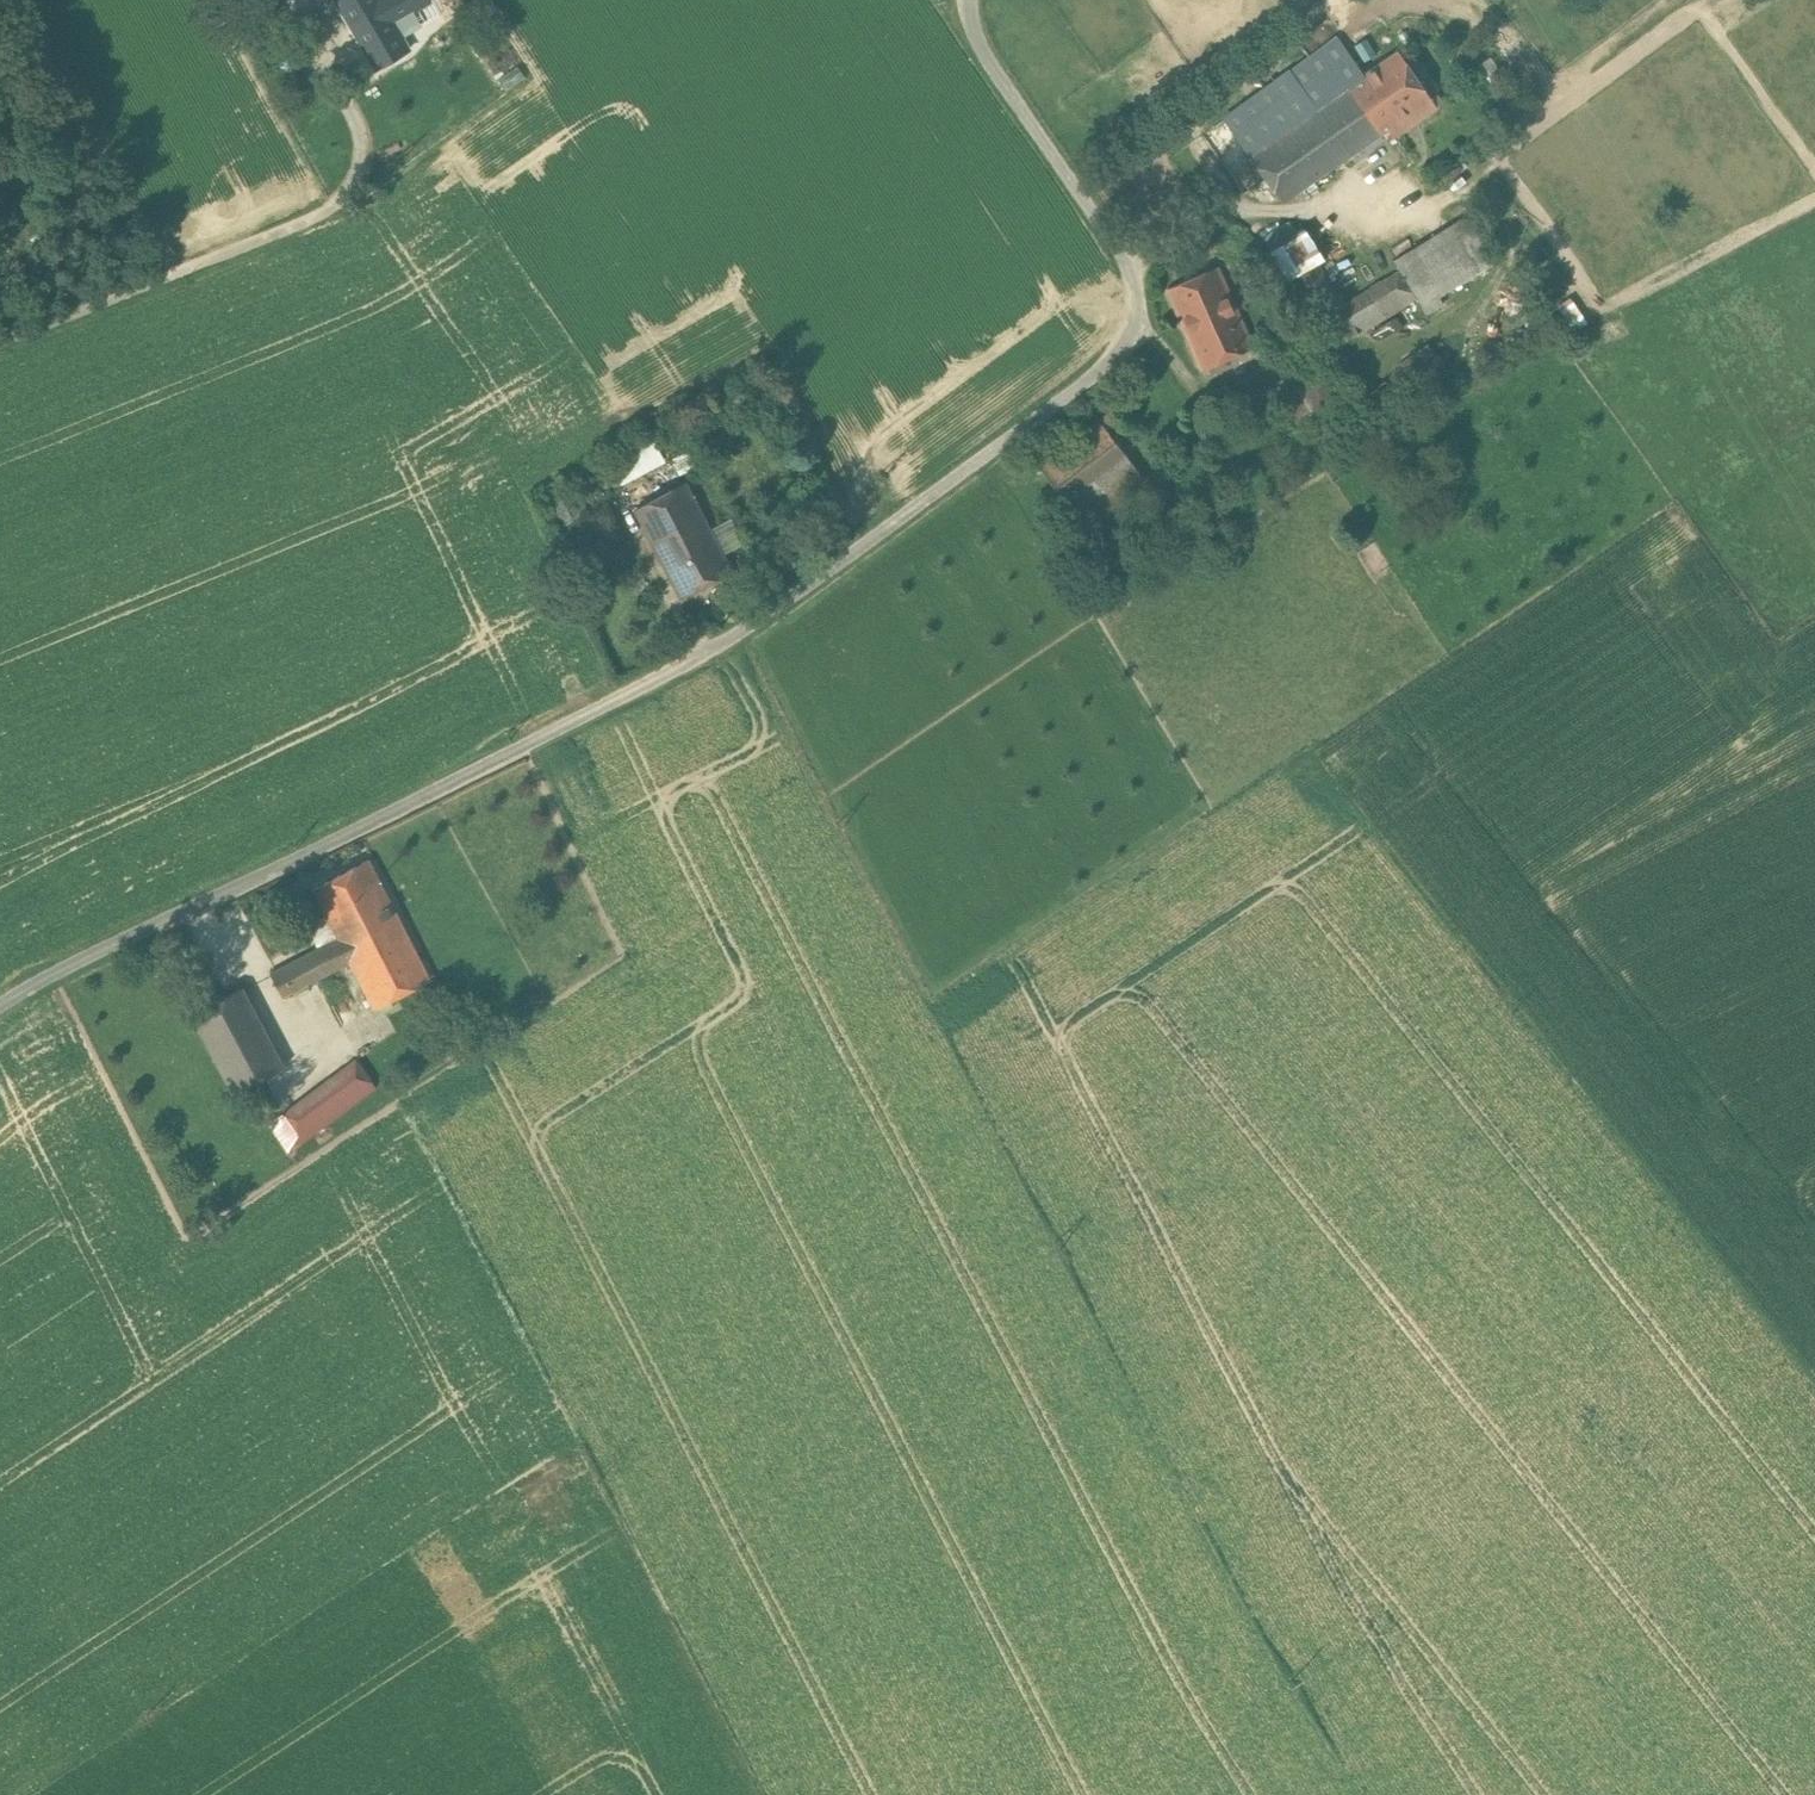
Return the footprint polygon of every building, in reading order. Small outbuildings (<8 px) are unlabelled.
[(352,26),(359,22),(346,0),(336,0),(352,26)] [(359,22),(384,7),(380,0),(346,0),(359,22)] [(352,26),(377,68),(409,49),(401,35),(393,22),(413,10),(430,0),(380,0),(384,7),(359,22),(352,26)] [(413,10),(393,22),(401,35),(421,23),(413,10)] [(1337,37),(1225,118),(1282,201),(1388,128),(1355,80),(1363,75),(1337,37)] [(1430,99),(1397,51),(1363,75),(1355,80),(1388,128),(1393,125),(1398,133),(1431,110),(1425,103),(1430,99)] [(525,77),(517,66),(499,79),(506,90),(525,77)] [(1496,262),(1467,215),(1453,224),(1481,271),(1496,262)] [(1289,222),(1264,237),(1271,249),(1299,232),(1289,222)] [(1453,224),(1394,260),(1400,270),(1423,307),(1481,271),(1453,224)] [(1299,232),(1271,249),(1288,279),(1291,278),(1319,262),(1324,259),(1304,229),(1299,232)] [(1343,305),(1319,262),(1291,278),(1332,349),(1386,317),(1369,289),(1343,305)] [(1217,268),(1168,290),(1184,326),(1233,305),(1217,268)] [(1400,270),(1369,289),(1386,317),(1417,299),(1400,270)] [(1233,305),(1184,326),(1203,369),(1252,348),(1233,305)] [(1411,371),(1438,356),(1431,343),(1404,358),(1411,371)] [(1311,361),(1270,387),(1296,427),(1336,401),(1311,361)] [(1112,412),(1100,421),(1108,431),(1120,422),(1112,412)] [(1100,421),(1039,467),(1066,502),(1125,458),(1127,456),(1108,431),(1100,421)] [(662,461),(649,436),(609,456),(615,467),(623,482),(662,461)] [(1125,458),(1066,502),(1089,531),(1147,486),(1125,458)] [(623,482),(615,467),(600,475),(607,490),(623,482)] [(686,483),(635,509),(655,548),(706,521),(686,483)] [(581,513),(569,492),(554,500),(566,521),(581,513)] [(733,516),(710,528),(723,553),(746,541),(733,516)] [(706,521),(655,548),(681,598),(732,571),(723,553),(710,528),(706,521)] [(338,939),(343,948),(399,919),(369,860),(313,890),(338,939)] [(399,919),(343,948),(350,962),(375,1009),(430,980),(399,919)] [(343,948),(338,939),(297,960),(309,983),(350,962),(343,948)] [(297,960),(271,973),(283,997),(295,990),(297,994),(311,987),(309,983),(297,960)] [(243,988),(192,1014),(233,1094),(284,1067),(243,988)] [(356,1060),(270,1124),(290,1151),(376,1088),(356,1060)]
